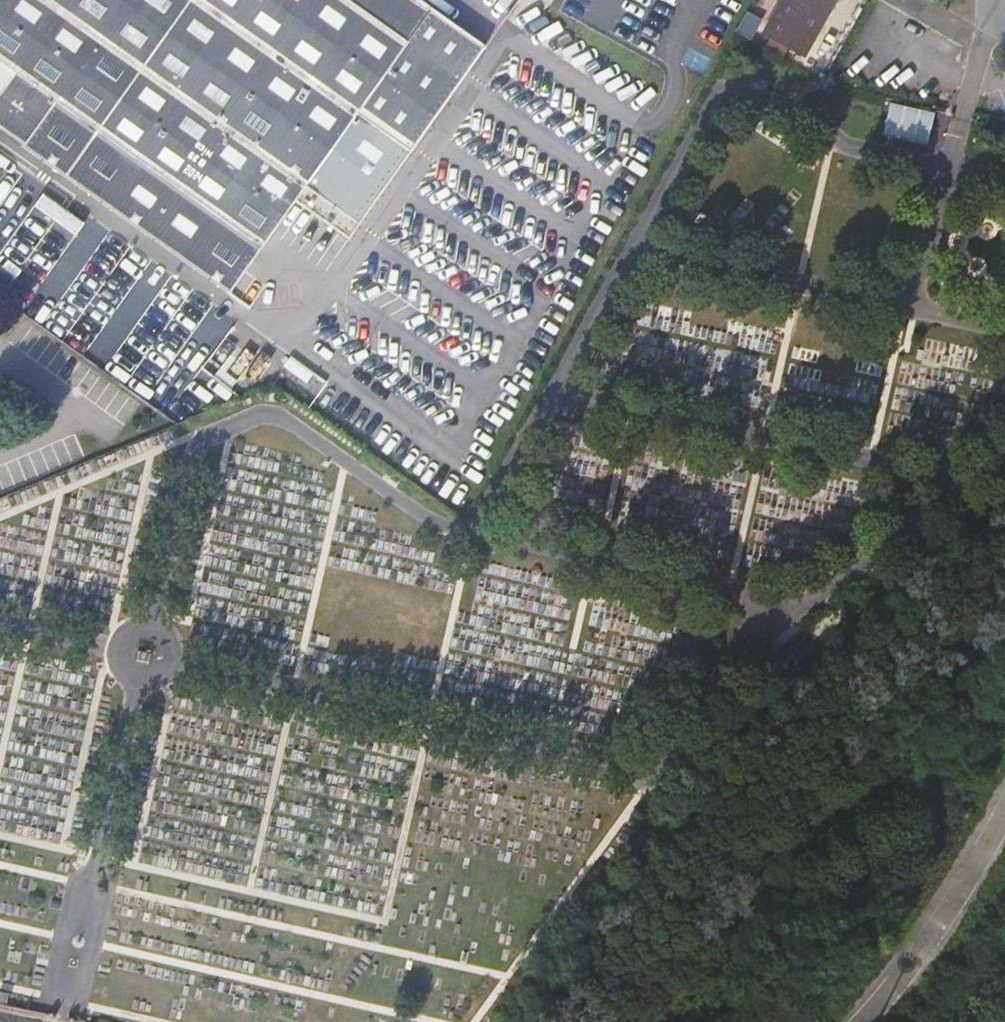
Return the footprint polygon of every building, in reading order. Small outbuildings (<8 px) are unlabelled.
[(229,291),(296,199),(348,237),(485,48),(419,0),(0,0),(0,125),(229,291)] [(766,35),(804,56),(834,0),(785,0),(766,35)] [(899,119),(896,134),(927,141),(931,126),(899,119)]
